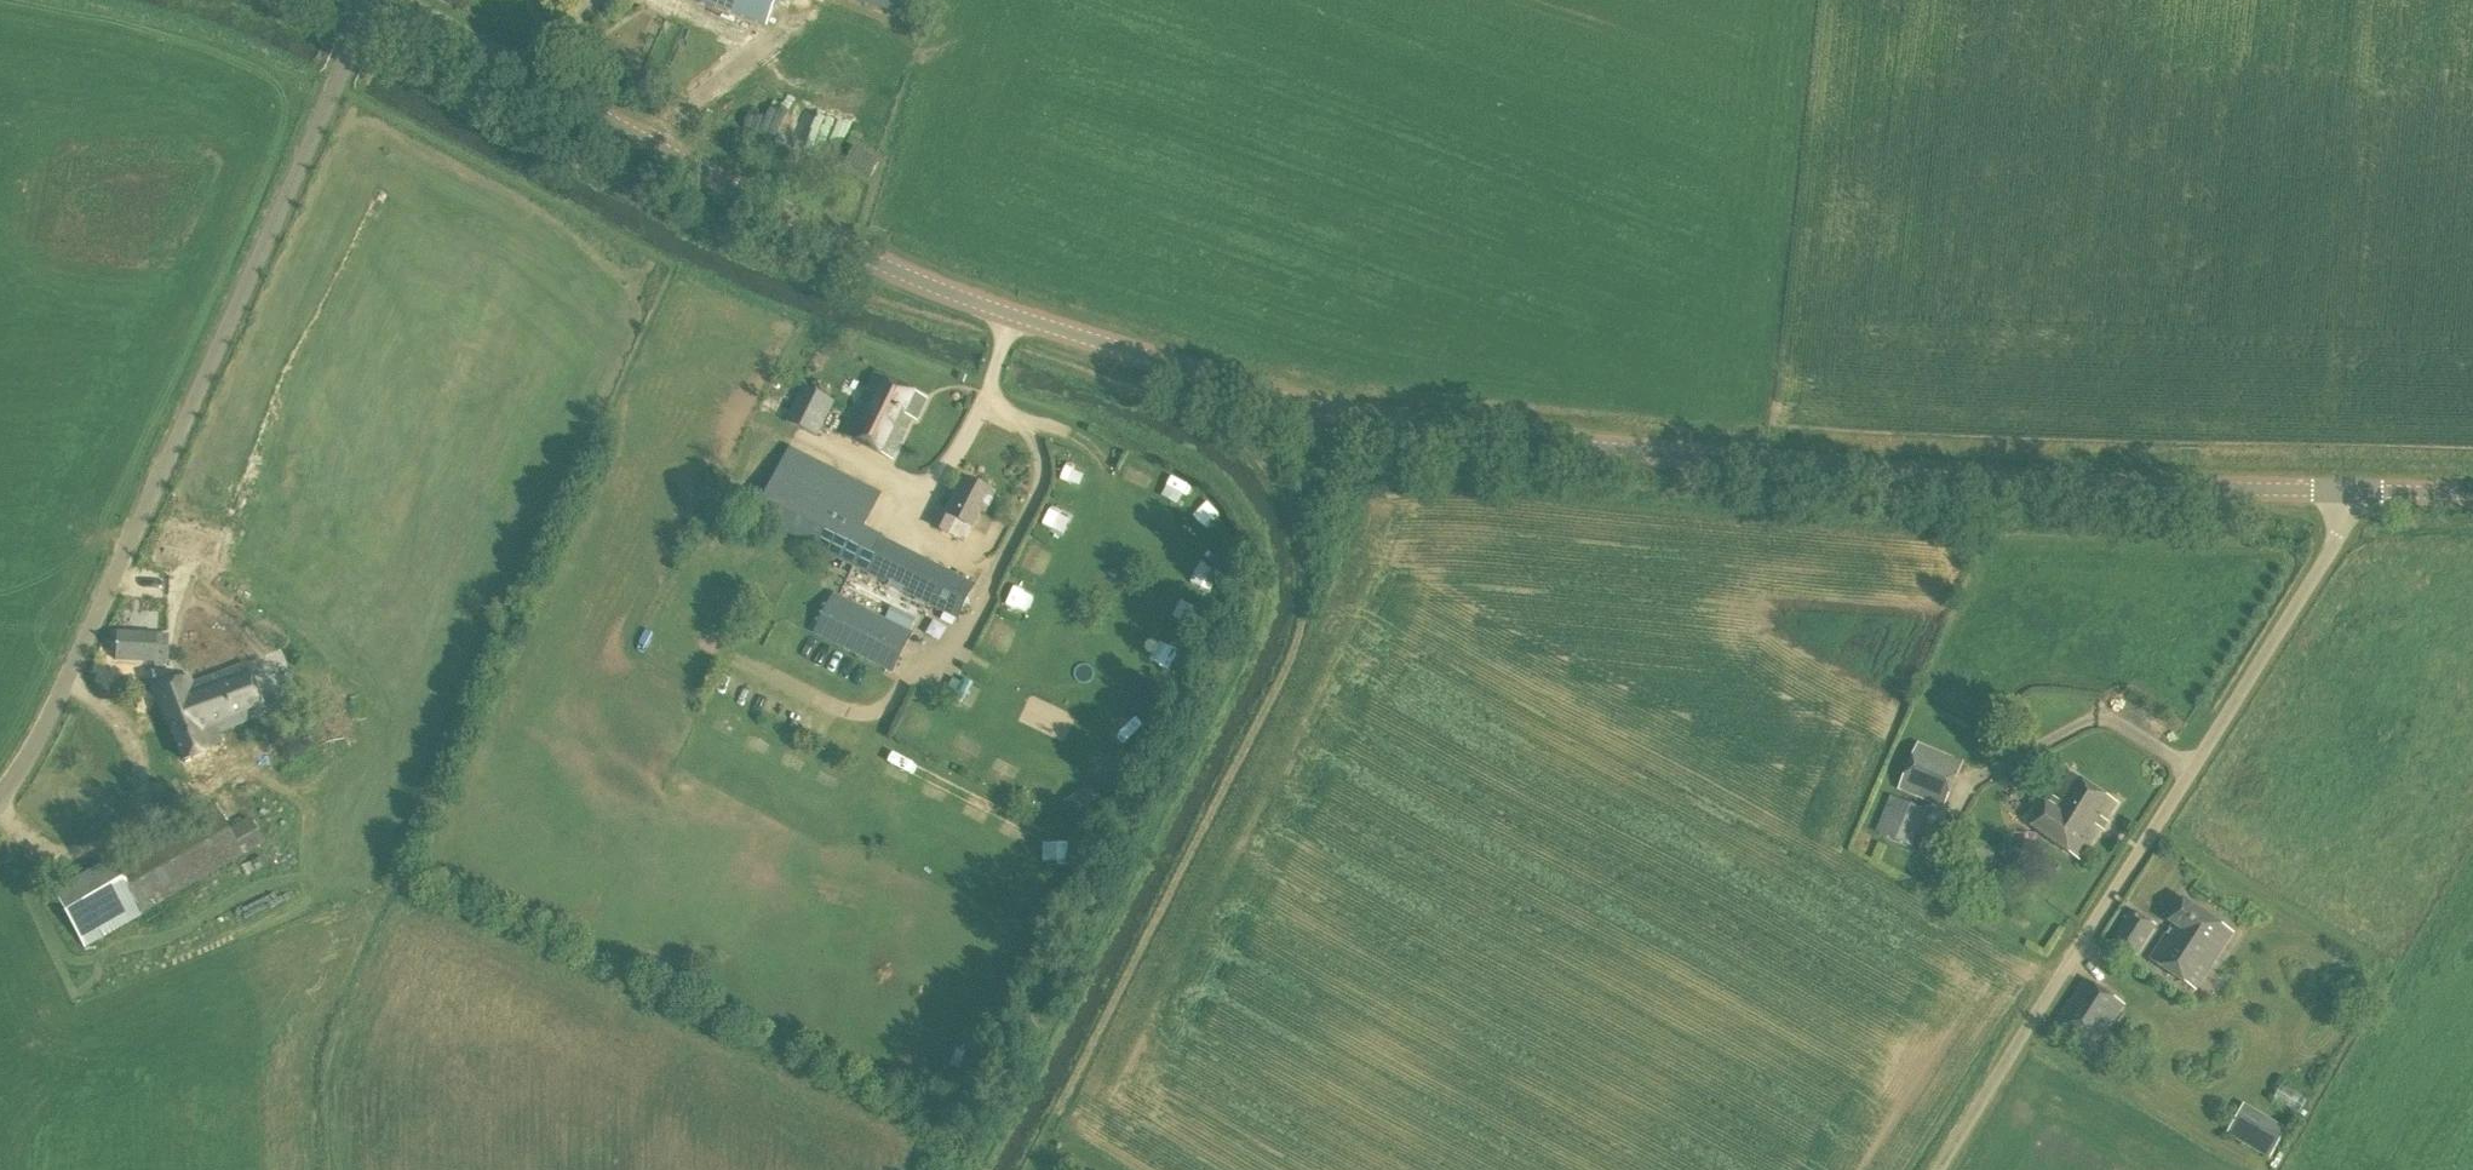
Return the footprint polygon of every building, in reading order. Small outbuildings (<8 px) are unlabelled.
[(778,0),(697,0),(768,27),(778,0)] [(663,32),(658,44),(677,52),(682,40),(663,32)] [(744,133),(764,113),(745,94),(725,114),(744,133)] [(872,178),(881,161),(854,147),(846,164),(872,178)] [(917,423),(929,399),(875,372),(844,436),(894,460),(913,421),(917,423)] [(817,437),(834,401),(802,386),(785,421),(817,437)] [(958,620),(977,582),(865,526),(882,493),(775,439),(740,509),(847,564),(927,604),(936,608),(958,620)] [(984,514),(995,492),(965,477),(947,512),(941,509),(933,525),(965,541),(972,528),(980,512),(984,514)] [(1179,478),(1172,489),(1194,501),(1200,490),(1179,478)] [(1049,533),(1073,544),(1081,526),(1057,515),(1049,533)] [(1032,623),(1045,601),(1023,589),(1011,611),(1032,623)] [(836,594),(835,593),(814,634),(892,673),(911,636),(913,632),(910,631),(904,627),(910,615),(892,606),(886,618),(857,604),(836,594)] [(154,662),(155,633),(117,631),(116,660),(154,662)] [(263,715),(244,662),(190,682),(188,677),(157,688),(182,759),(209,749),(204,737),(263,715)] [(1167,688),(1139,674),(1124,703),(1151,717),(1167,688)] [(1943,806),(1962,762),(1918,744),(1899,788),(1943,806)] [(2101,831),(2117,804),(2070,773),(2049,805),(2046,803),(2030,827),(2081,860),(2101,831)] [(1107,813),(1091,786),(1063,802),(1078,829),(1107,813)] [(1911,847),(1926,811),(1890,795),(1874,832),(1911,847)] [(228,829),(212,802),(112,862),(110,857),(52,892),(86,950),(264,843),(248,817),(228,829)] [(2195,989),(2233,933),(2183,899),(2168,921),(2174,926),(2151,960),(2195,989)] [(2137,955),(2155,926),(2130,911),(2112,940),(2137,955)] [(2091,1055),(2124,1006),(2083,979),(2051,1028),(2091,1055)] [(2247,1147),(2265,1116),(2243,1103),(2230,1124),(2227,1122),(2222,1131),(2225,1133),(2247,1147)]
